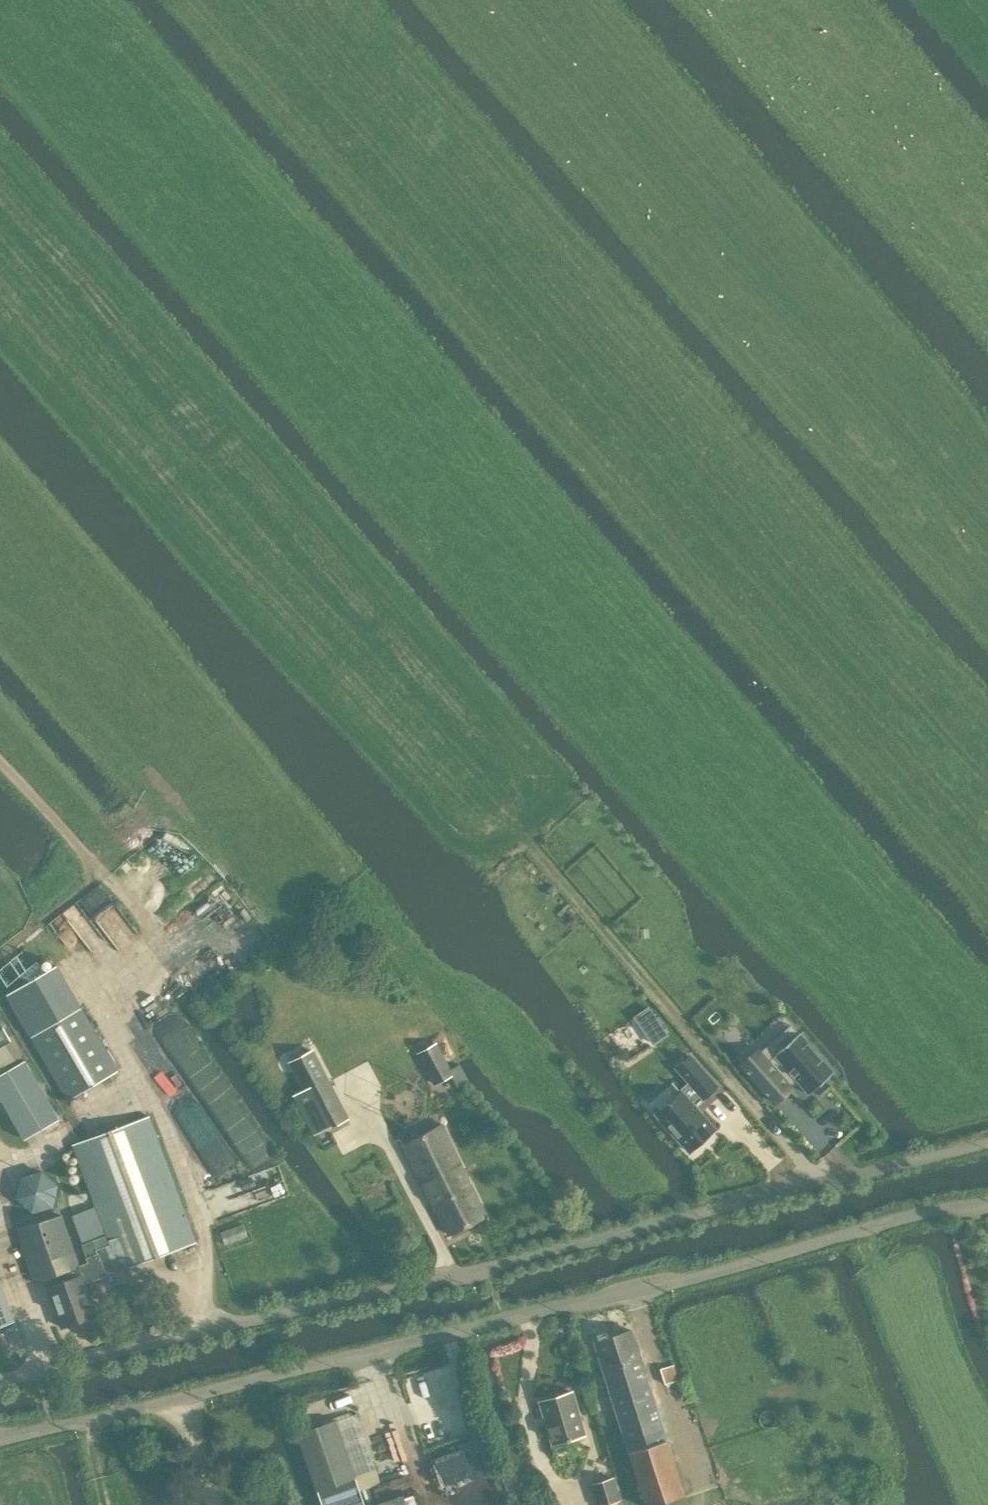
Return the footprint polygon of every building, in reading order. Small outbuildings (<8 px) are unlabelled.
[(654,1043),(669,1033),(650,1005),(635,1015),(654,1043)] [(81,1006),(32,1035),(69,1098),(118,1069),(81,1006)] [(758,1046),(738,1064),(774,1105),(795,1088),(791,1084),(796,1080),(807,1093),(832,1072),(798,1033),(769,1059),(758,1046)] [(436,1043),(417,1053),(434,1085),(452,1075),(457,1085),(467,1080),(468,1079),(459,1063),(458,1064),(449,1069),(436,1043)] [(307,1052),(289,1062),(303,1090),(293,1095),(313,1134),(323,1129),(324,1130),(332,1125),(318,1098),(334,1089),(319,1061),(313,1049),(307,1052)] [(680,1090),(655,1112),(690,1151),(715,1129),(691,1102),(700,1094),(703,1098),(718,1085),(690,1053),(675,1066),(688,1081),(679,1089),(680,1090)] [(40,1220),(18,1227),(35,1282),(62,1272),(64,1280),(47,1286),(61,1325),(97,1313),(86,1281),(107,1274),(106,1272),(120,1268),(120,1269),(196,1240),(149,1115),(73,1143),(89,1187),(96,1206),(74,1214),(84,1240),(104,1232),(105,1234),(81,1243),(86,1257),(88,1262),(80,1265),(62,1214),(50,1217),(40,1220)] [(487,1214),(442,1124),(403,1143),(448,1233),(487,1214)] [(21,1176),(17,1196),(33,1211),(53,1206),(57,1184),(41,1170),(21,1176)] [(0,1283),(0,1325),(14,1320),(0,1283)] [(666,1430),(634,1329),(595,1341),(623,1430),(648,1504),(654,1504),(687,1493),(666,1430)] [(665,1383),(677,1380),(673,1364),(661,1367),(665,1383)] [(586,1433),(574,1391),(541,1400),(553,1443),(568,1438),(568,1440),(572,1439),(572,1437),(586,1433)] [(318,1489),(356,1476),(336,1419),(298,1432),(318,1489)] [(318,1489),(323,1504),(366,1504),(356,1476),(318,1489)] [(593,1483),(600,1504),(621,1498),(614,1477),(593,1483)] [(403,1494),(371,1504),(407,1504),(403,1494)]
